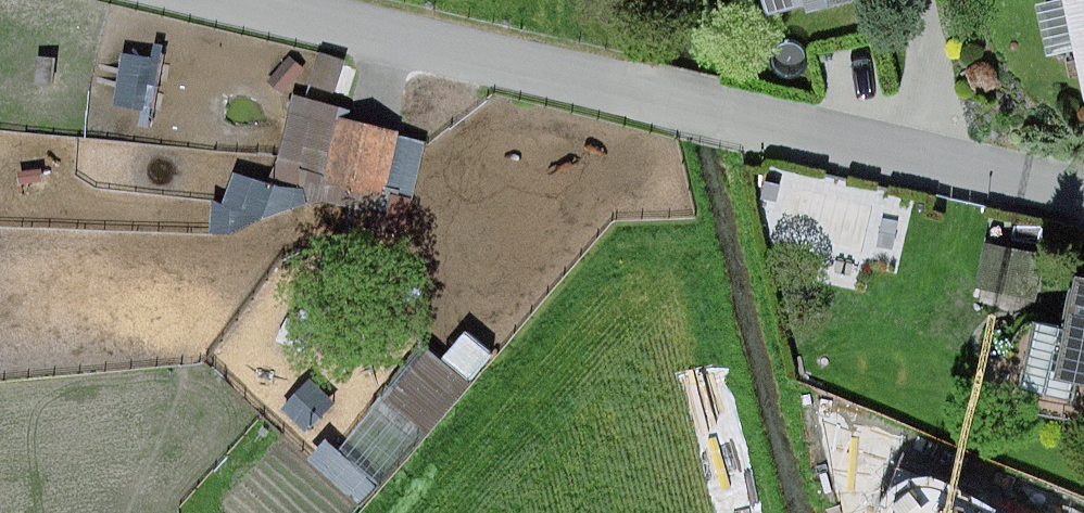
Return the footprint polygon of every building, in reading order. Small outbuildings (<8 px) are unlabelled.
[(771,19),(811,9),(813,17),(860,6),(858,0),(766,0),(771,19)] [(1039,4),(1050,56),(1077,50),(1083,83),(1083,0),(1056,0),(1039,4)] [(346,59),(320,53),(312,86),(339,92),(346,59)] [(55,59),(37,57),(34,85),(52,87),(55,59)] [(304,70),(289,57),(267,82),(282,95),(304,70)] [(349,107),(294,94),(272,187),(392,215),(397,193),(412,197),(424,143),(402,137),(403,131),(347,118),(349,107)] [(781,185),(767,181),(763,198),(777,201),(781,185)] [(987,243),(978,290),(1036,301),(1045,255),(987,243)] [(1034,321),(1018,391),(1074,404),(1079,385),(1083,386),(1083,277),(1080,276),(1067,329),(1034,321)] [(492,356),(464,333),(443,359),(471,382),(492,356)] [(281,367),(278,366),(260,415),(285,432),(302,382),(296,377),(302,365),(285,358),(281,367)] [(427,425),(405,405),(364,451),(386,471),(427,425)] [(951,481),(938,512),(1030,512),(951,481)]
